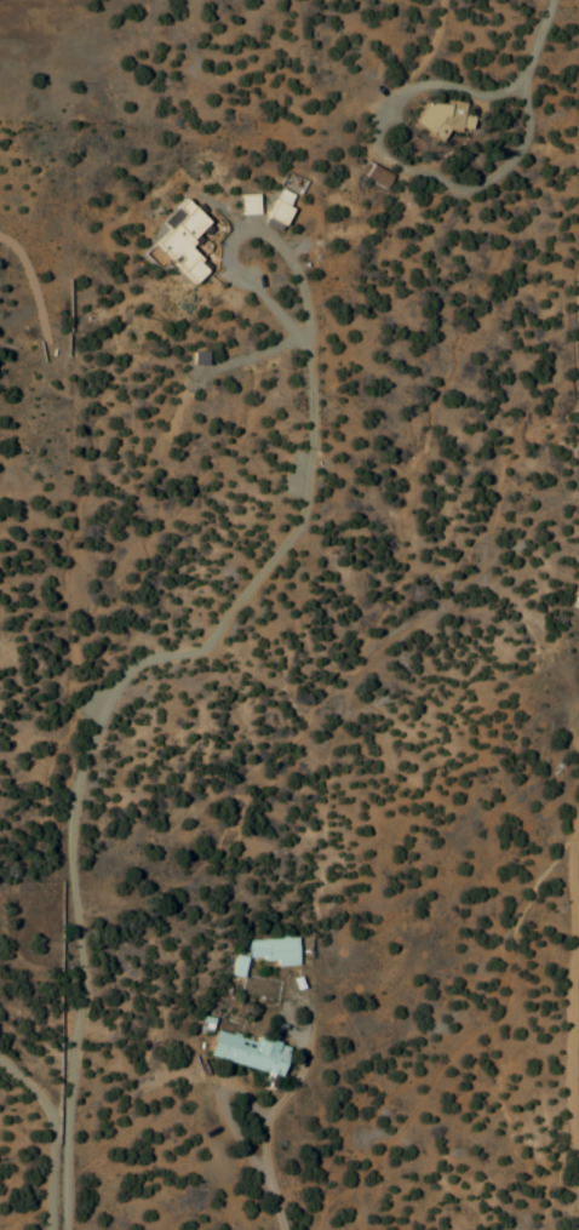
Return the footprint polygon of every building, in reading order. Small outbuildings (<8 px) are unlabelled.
[(443,106),(415,102),(412,129),(454,135),(459,104),(444,101),(443,106)] [(574,583),(568,608),(578,611),(578,585),(574,583)] [(241,940),(241,957),(226,957),(227,978),(242,977),(242,966),(293,965),(293,938),(241,940)] [(201,1059),(275,1078),(283,1049),(209,1029),(201,1059)]
